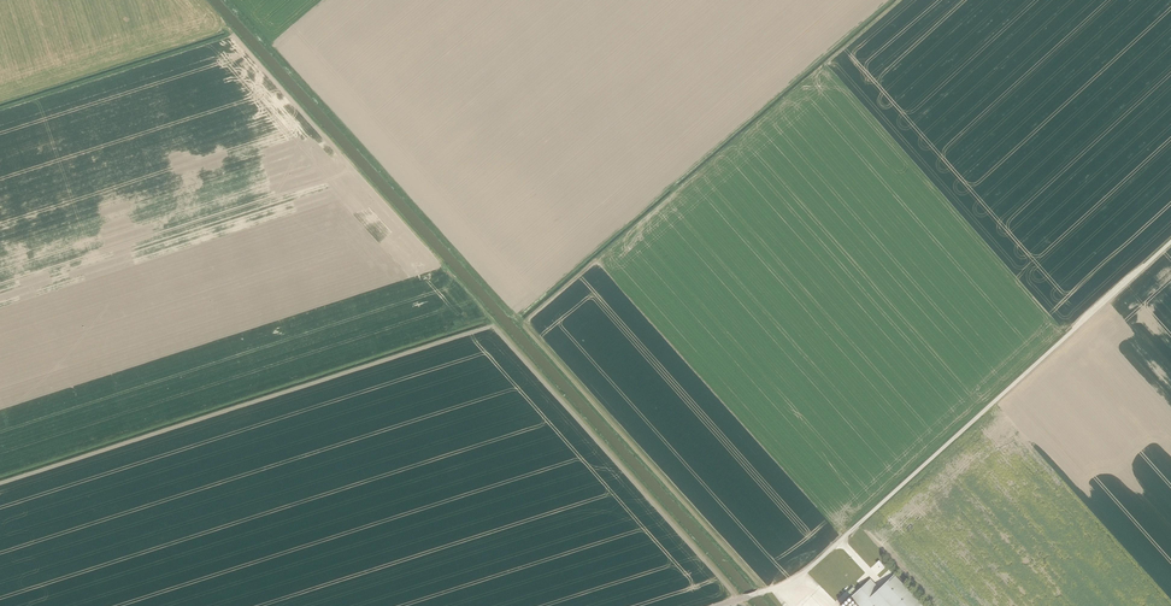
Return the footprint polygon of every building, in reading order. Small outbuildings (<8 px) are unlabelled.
[(895,575),(880,589),(870,579),(851,597),(859,605),(857,605),(924,605),(895,575)]
